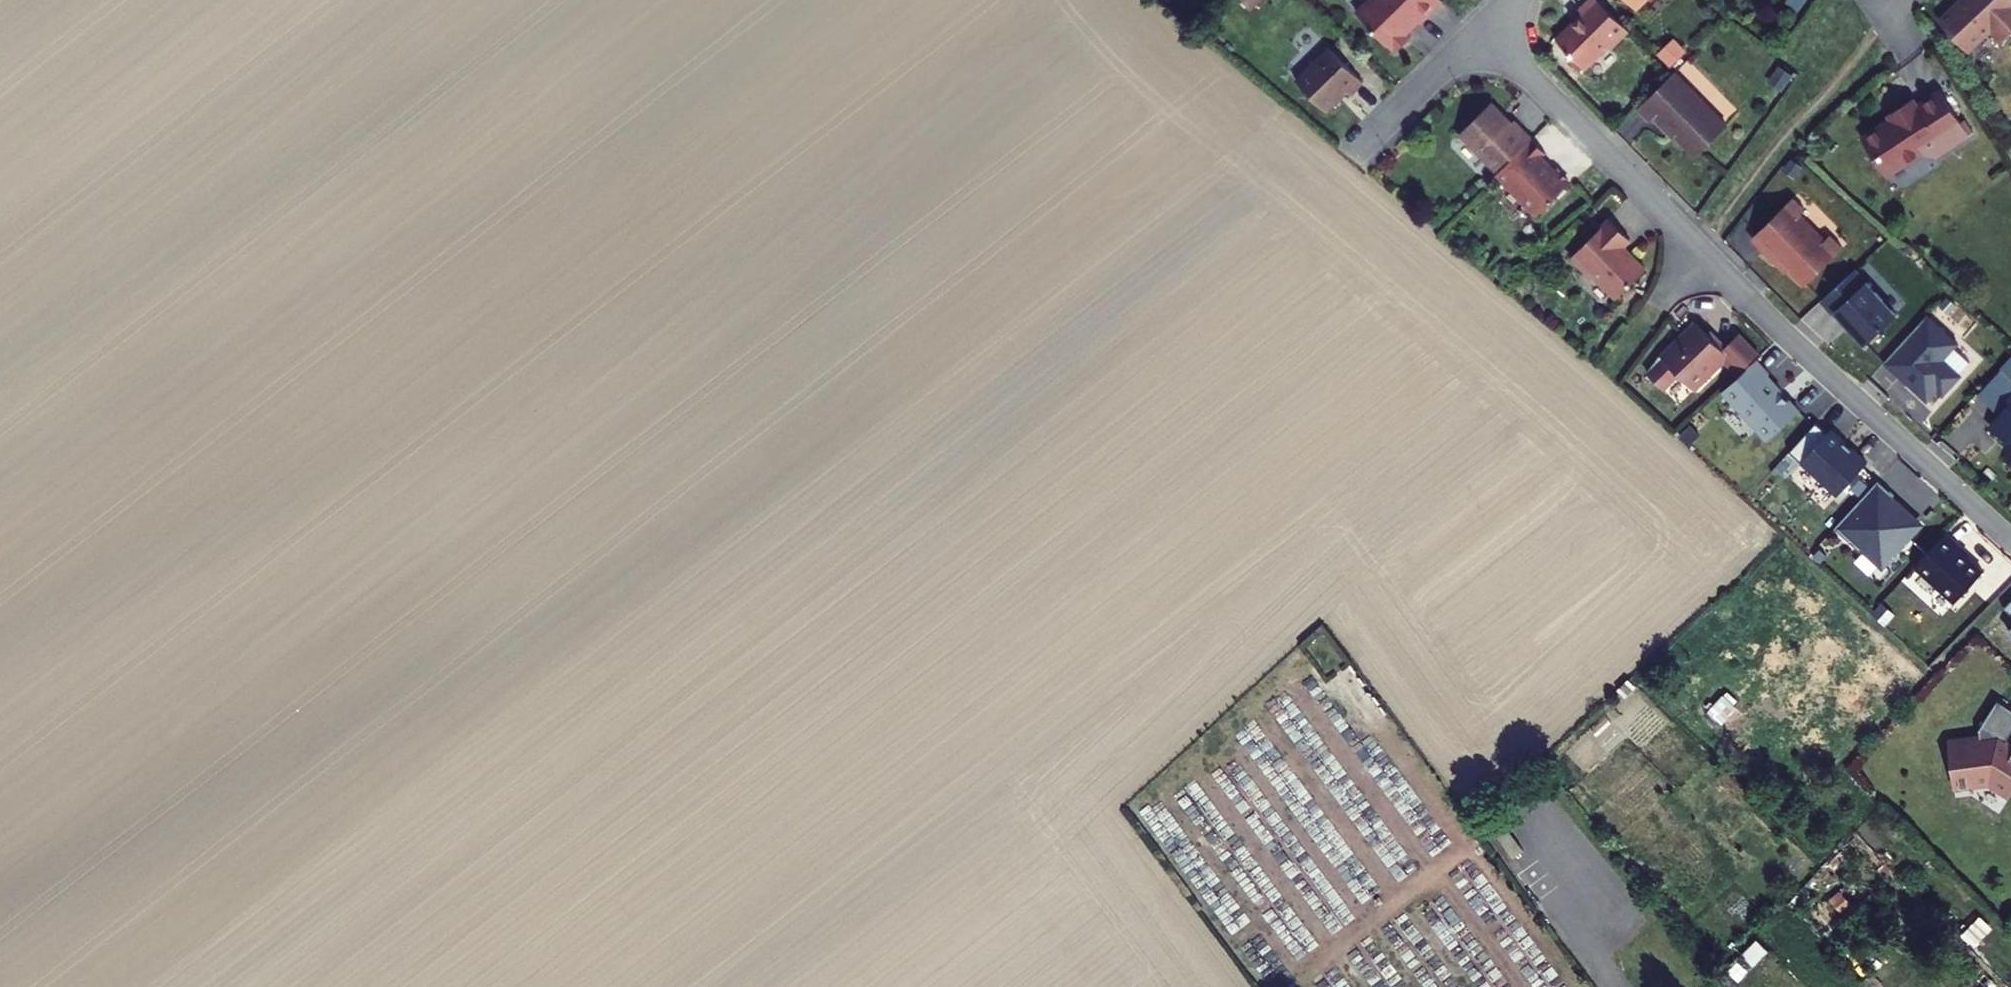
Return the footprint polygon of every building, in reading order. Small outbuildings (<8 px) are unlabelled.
[(1450,0),(1378,0),(1365,13),(1401,50),(1402,49),(1405,51),(1419,37),(1414,31),(1426,19),(1428,20),(1429,20),(1430,19),(1450,0)] [(1610,0),(1594,0),(1587,6),(1593,12),(1584,21),(1582,19),(1564,36),(1592,64),(1613,44),(1618,44),(1636,26),(1610,0)] [(1938,21),(1966,50),(1988,29),(2000,42),(2010,31),(2010,0),(1961,0),(1938,21)] [(1669,66),(1686,50),(1674,36),(1657,52),(1669,66)] [(1338,48),(1305,81),(1335,112),(1356,92),(1359,94),(1372,82),(1338,48)] [(1729,124),(1677,72),(1640,108),(1652,120),(1658,115),(1698,155),(1729,124)] [(1869,134),(1894,172),(1931,148),(1932,149),(1943,151),(1977,129),(1969,116),(1948,85),(1924,101),(1919,93),(1896,109),(1899,114),(1869,134)] [(1506,117),(1494,105),(1462,137),(1500,175),(1533,142),(1534,141),(1516,123),(1512,127),(1506,121),(1506,117)] [(1969,116),(1977,129),(1980,126),(1972,114),(1969,116)] [(1547,156),(1533,142),(1500,175),(1498,177),(1534,212),(1545,212),(1572,185),(1558,171),(1557,173),(1543,160),(1547,156)] [(1801,193),(1764,231),(1813,280),(1850,243),(1838,231),(1833,236),(1808,211),(1813,206),(1801,193)] [(1610,221),(1571,259),(1592,280),(1594,278),(1616,300),(1646,271),(1623,248),(1630,242),(1610,221)] [(1896,316),(1854,271),(1821,302),(1833,315),(1835,313),(1865,345),(1896,316)] [(1957,345),(1926,318),(1884,364),(1900,379),(1903,376),(1911,383),(1908,386),(1926,403),(1936,392),(1942,397),(1959,378),(1942,362),(1957,345)] [(1669,343),(1648,373),(1661,386),(1677,371),(1690,384),(1695,385),(1723,358),(1728,354),(1744,371),(1757,359),(1761,356),(1739,332),(1725,345),(1715,334),(1713,337),(1696,319),(1669,343)] [(1728,354),(1723,358),(1739,376),(1744,371),(1728,354)] [(1769,373),(1757,359),(1744,371),(1739,376),(1723,391),(1767,440),(1800,410),(1791,400),(1788,400),(1780,392),(1782,390),(1767,375),(1769,373)] [(1989,428),(2010,446),(2010,464),(2010,405),(1989,428)] [(1868,465),(1832,431),(1828,435),(1817,424),(1791,453),(1839,497),(1868,465)] [(1895,497),(1879,482),(1836,529),(1861,553),(1865,549),(1883,565),(1894,553),(1897,556),(1912,539),(1909,536),(1920,525),(1902,509),(1901,509),(1892,500),(1895,497)] [(1961,546),(1948,534),(1917,567),(1957,604),(1985,572),(1959,548),(1961,546)] [(1997,701),(1979,731),(1980,736),(1947,740),(1954,789),(1989,785),(2010,798),(2010,796),(2010,746),(2006,743),(2010,735),(2010,710),(1997,701)]
